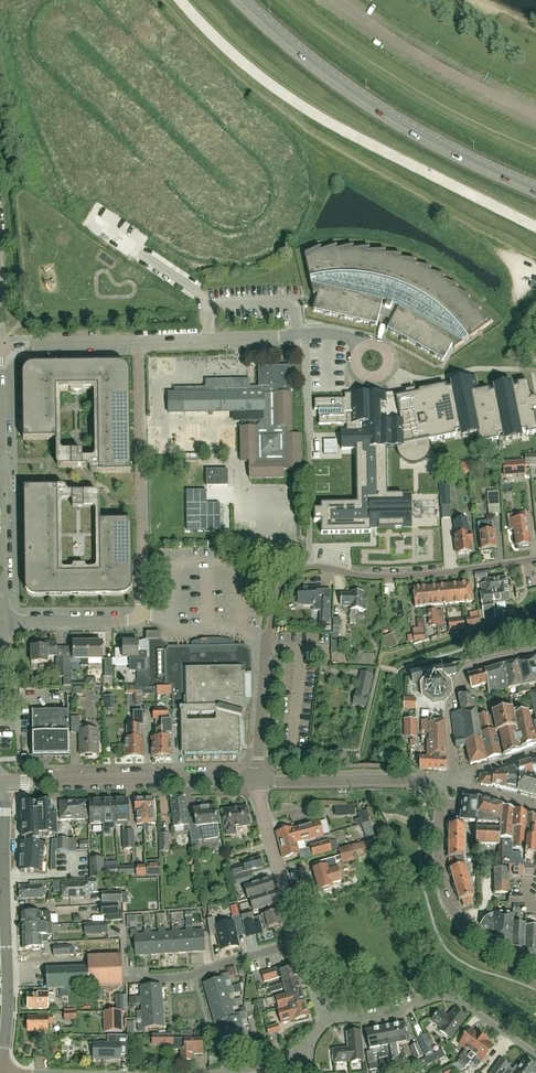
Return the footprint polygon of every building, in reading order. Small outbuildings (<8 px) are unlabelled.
[(321,248),(305,255),(314,296),(318,295),(314,311),(377,326),(380,314),(393,319),(387,330),(444,361),(452,346),(455,350),(492,323),(480,313),(482,310),(469,302),(471,298),(457,291),(458,287),(444,281),(445,278),(431,273),(431,269),(416,266),(417,262),(401,260),(401,256),(386,255),(386,251),(370,252),(370,248),(354,251),(353,247),(338,250),(337,247),(322,252),(321,248)] [(205,387),(174,388),(174,394),(169,394),(169,414),(170,414),(170,412),(235,411),(235,413),(236,413),(236,422),(241,422),(241,428),(240,428),(241,462),(249,462),(249,479),(284,479),(284,471),(301,470),(300,436),(291,436),(291,428),(292,428),(291,393),(291,366),(259,367),(259,388),(250,388),(250,380),(206,380),(206,386),(205,386),(205,387)] [(109,370),(109,367),(92,367),(92,370),(84,370),(84,367),(67,367),(67,370),(59,370),(59,367),(42,368),(42,370),(34,371),(34,368),(33,368),(31,368),(30,368),(29,369),(27,370),(26,372),(26,373),(25,375),(25,376),(25,389),(28,389),(28,396),(25,396),(25,406),(28,406),(28,413),(25,414),(26,423),(28,423),(28,431),(26,431),(26,439),(23,439),(23,440),(53,440),(54,440),(55,440),(55,441),(56,442),(56,443),(56,444),(56,455),(56,457),(56,461),(56,462),(56,464),(56,465),(57,466),(58,467),(59,468),(61,468),(72,468),(82,468),(86,468),(86,467),(87,468),(88,468),(89,469),(89,470),(89,471),(91,473),(93,474),(98,473),(131,473),(131,472),(128,472),(128,464),(125,464),(125,456),(128,456),(128,447),(125,447),(125,439),(128,439),(127,429),(124,429),(125,422),(127,422),(127,412),(124,412),(124,404),(127,404),(127,395),(127,387),(127,375),(127,373),(126,372),(125,370),(124,369),(123,368),(122,367),(120,367),(118,367),(117,367),(117,369),(109,370)] [(314,509),(314,522),(321,522),(321,534),(370,533),(370,528),(378,528),(378,529),(404,529),(403,495),(387,495),(386,449),(397,448),(397,451),(398,455),(401,459),(404,462),(408,464),(412,465),(416,464),(421,463),(424,461),(427,457),(429,453),(430,449),(430,445),(429,442),(439,440),(438,436),(444,435),(445,439),(455,436),(455,433),(460,432),(461,437),(477,434),(479,444),(498,440),(498,437),(503,436),(504,441),(522,437),(521,432),(526,431),(527,435),(535,433),(535,398),(531,399),(527,382),(517,384),(517,388),(512,389),(511,384),(493,387),(495,392),(489,393),(488,390),(478,392),(476,378),(457,382),(458,387),(453,388),(452,383),(451,383),(452,388),(446,389),(445,386),(435,388),(435,391),(430,392),(429,389),(418,391),(419,393),(415,394),(414,389),(405,391),(406,396),(396,398),(396,394),(395,394),(355,394),(346,395),(345,395),(345,399),(314,399),(315,410),(319,410),(319,413),(319,425),(346,424),(347,432),(341,432),(341,438),(341,450),(356,449),(357,503),(321,504),(321,509),(314,509)] [(198,427),(171,427),(172,440),(198,440),(198,427)] [(524,462),(504,463),(504,476),(512,476),(512,469),(525,468),(524,462)] [(205,488),(206,502),(229,501),(228,486),(227,486),(227,472),(205,472),(205,488)] [(449,485),(440,486),(442,506),(450,505),(449,485)] [(63,488),(26,488),(28,586),(28,589),(30,592),(33,594),(37,595),(121,594),(124,593),(127,591),(129,588),(129,585),(129,521),(103,522),(101,521),(100,520),(100,518),(99,498),(99,495),(96,494),(94,493),(87,494),(74,494),(70,494),(68,493),(66,491),(66,489),(64,488),(63,488)] [(499,496),(488,497),(488,508),(499,507),(499,496)] [(413,505),(415,515),(424,513),(421,503),(413,505)] [(519,514),(508,515),(509,520),(510,530),(514,530),(516,546),(522,545),(523,547),(529,546),(529,544),(531,544),(527,518),(520,519),(519,514)] [(468,526),(467,520),(453,522),(458,554),(459,554),(459,555),(466,554),(466,553),(472,552),(470,543),(473,543),(470,526),(468,526)] [(489,550),(497,549),(493,522),(479,524),(482,551),(484,551),(484,552),(490,551),(489,550)] [(481,593),(508,589),(506,578),(486,581),(486,583),(480,584),(481,593)] [(471,583),(460,584),(461,603),(473,602),(471,583)] [(461,603),(460,584),(449,585),(451,604),(461,603)] [(449,585),(438,586),(440,606),(451,604),(449,585)] [(438,586),(427,587),(429,607),(440,606),(438,586)] [(429,607),(427,587),(414,589),(415,608),(429,607)] [(298,596),(297,597),(297,601),(299,602),(299,604),(303,603),(303,606),(314,607),(314,611),(320,611),(320,613),(320,623),(330,623),(330,613),(330,591),(323,591),(323,589),(299,590),(298,590),(298,596)] [(508,589),(481,593),(482,605),(484,618),(495,616),(493,603),(510,601),(508,589)] [(355,624),(356,610),(366,611),(366,601),(364,601),(364,593),(351,593),(351,594),(341,594),(341,606),(350,607),(350,624),(355,624)] [(428,623),(437,623),(436,610),(427,611),(428,623)] [(467,627),(480,624),(478,612),(469,614),(470,618),(466,619),(467,627)] [(449,630),(464,628),(463,619),(448,621),(449,630)] [(414,642),(414,645),(425,641),(425,634),(413,635),(413,636),(409,637),(410,643),(414,642)] [(393,641),(391,635),(383,638),(383,645),(393,641)] [(160,640),(148,640),(149,671),(149,687),(173,686),(173,710),(180,710),(181,753),(182,752),(185,755),(185,756),(201,756),(201,755),(203,755),(203,756),(219,756),(219,754),(222,754),(222,756),(238,756),(238,754),(240,751),(242,751),(241,720),(242,720),(244,713),(243,713),(243,712),(246,712),(246,711),(244,711),(244,698),(252,698),(251,650),(250,650),(246,648),(246,646),(169,648),(160,639),(160,640)] [(146,658),(138,658),(138,642),(123,642),(123,649),(115,649),(115,660),(125,660),(125,659),(130,659),(130,671),(146,671),(146,658)] [(48,663),(48,657),(57,657),(57,643),(39,643),(39,647),(32,647),(32,663),(48,663)] [(81,666),(88,666),(88,643),(74,643),(73,660),(81,660),(81,666)] [(102,643),(88,643),(88,660),(102,660),(102,643)] [(517,662),(522,687),(523,693),(530,692),(529,685),(535,684),(535,658),(517,662)] [(112,686),(112,659),(104,659),(105,677),(104,677),(104,686),(112,686)] [(522,687),(517,662),(503,665),(509,689),(510,689),(517,688),(519,694),(523,693),(522,687)] [(503,665),(484,671),(487,684),(490,695),(508,689),(509,689),(503,665)] [(439,680),(434,681),(433,679),(455,675),(453,666),(411,674),(413,684),(425,682),(426,683),(427,683),(427,687),(427,688),(427,695),(433,700),(441,699),(446,693),(445,686),(439,680)] [(487,684),(484,671),(468,675),(472,689),(487,684)] [(355,693),(352,704),(365,707),(368,696),(367,696),(372,675),(361,672),(356,693),(355,693)] [(143,686),(127,686),(127,694),(134,694),(136,705),(143,705),(142,694),(143,687),(143,686)] [(462,711),(475,706),(474,701),(471,701),(470,693),(460,695),(459,696),(462,711)] [(404,698),(404,710),(417,710),(416,698),(404,698)] [(475,706),(462,711),(452,713),(455,739),(456,748),(467,746),(471,765),(487,761),(481,734),(478,716),(477,716),(476,710),(475,706)] [(512,708),(492,712),(493,716),(496,732),(500,731),(505,755),(521,749),(535,743),(533,729),(529,712),(514,715),(513,709),(512,709),(512,708)] [(69,711),(32,712),(33,756),(70,756),(69,711)] [(134,724),(133,724),(130,724),(130,726),(127,726),(127,739),(125,739),(125,758),(135,758),(144,758),(143,712),(133,712),(134,724)] [(488,714),(478,716),(481,734),(487,761),(501,757),(495,732),(496,732),(493,716),(489,717),(488,714)] [(427,720),(422,720),(422,732),(428,731),(428,753),(438,752),(437,749),(446,749),(445,722),(445,721),(444,721),(443,721),(430,720),(430,717),(427,717),(427,720)] [(80,725),(80,718),(72,718),(72,733),(80,733),(81,755),(99,755),(98,730),(87,731),(87,725),(80,725)] [(417,738),(416,719),(403,720),(404,738),(417,738)] [(162,722),(162,757),(166,757),(167,758),(170,758),(171,757),(172,757),(172,738),(168,738),(167,720),(162,720),(162,722)] [(162,757),(162,722),(156,722),(156,738),(152,738),(152,758),(154,758),(155,759),(158,758),(159,757),(162,757)] [(447,758),(446,749),(437,749),(438,752),(428,753),(428,757),(420,758),(420,769),(421,769),(446,770),(447,758)] [(519,767),(517,793),(535,798),(535,761),(519,766),(519,767)] [(505,790),(517,793),(519,767),(507,771),(505,790)] [(482,775),(481,785),(492,787),(492,786),(505,790),(507,771),(494,775),(493,775),(482,775)] [(462,803),(460,822),(468,822),(477,823),(477,814),(478,810),(478,800),(479,798),(463,796),(463,799),(461,798),(460,803),(462,803)] [(186,797),(171,799),(174,828),(183,827),(184,832),(190,831),(189,826),(189,825),(186,797)] [(477,823),(477,828),(483,828),(483,824),(489,825),(489,818),(491,802),(479,798),(478,800),(478,810),(477,814),(477,823)] [(145,811),(145,799),(135,800),(135,812),(136,812),(137,825),(138,825),(138,828),(137,828),(138,836),(144,835),(143,825),(144,824),(144,811),(145,811)] [(154,799),(145,799),(145,811),(144,811),(144,824),(145,824),(145,833),(148,832),(148,824),(155,824),(155,811),(154,799)] [(116,824),(115,800),(103,801),(104,829),(108,829),(108,824),(116,824)] [(127,800),(115,800),(116,830),(123,830),(123,848),(132,847),(131,830),(128,830),(127,800)] [(104,829),(103,801),(90,801),(91,818),(91,825),(102,825),(102,829),(104,829)] [(75,820),(74,802),(61,802),(61,821),(75,820)] [(88,802),(74,802),(75,820),(88,820),(88,802)] [(489,818),(489,825),(494,825),(494,829),(500,829),(501,825),(503,806),(491,802),(489,818)] [(49,840),(48,836),(58,836),(57,812),(53,812),(53,803),(38,803),(38,804),(21,805),(22,839),(25,838),(25,844),(22,844),(20,872),(42,874),(43,860),(47,860),(47,846),(43,845),(40,845),(40,840),(49,840)] [(335,817),(355,816),(354,805),(335,806),(335,817)] [(500,829),(499,845),(502,845),(502,849),(502,867),(509,868),(509,869),(509,877),(524,877),(524,876),(524,850),(526,850),(527,815),(527,814),(515,811),(503,806),(501,825),(500,829)] [(189,826),(190,831),(191,842),(201,840),(201,841),(218,837),(217,826),(218,825),(218,824),(220,824),(218,812),(216,813),(216,807),(205,809),(194,810),(195,824),(189,825),(189,826)] [(223,811),(225,829),(226,836),(236,835),(235,828),(250,826),(250,824),(252,824),(251,818),(249,818),(248,808),(223,811)] [(366,812),(358,814),(361,824),(369,821),(366,812)] [(524,876),(535,876),(535,853),(535,818),(527,815),(526,850),(524,850),(524,876)] [(369,821),(361,824),(366,838),(374,835),(369,821)] [(320,822),(293,829),(297,843),(324,836),(320,822)] [(463,858),(464,858),(465,825),(447,824),(447,832),(450,832),(449,840),(447,840),(447,848),(449,848),(449,857),(447,857),(447,858),(450,858),(450,863),(451,869),(448,870),(450,877),(453,876),(455,884),(452,885),(454,892),(457,891),(460,900),(457,901),(462,900),(463,906),(474,903),(472,897),(474,897),(465,865),(464,865),(463,858)] [(476,828),(476,845),(499,845),(500,829),(494,829),(483,828),(477,828),(476,828)] [(283,859),(300,854),(297,843),(293,829),(276,833),(283,859)] [(160,852),(170,852),(169,833),(159,833),(160,852)] [(68,839),(57,839),(57,851),(69,851),(68,839)] [(328,841),(310,846),(313,857),(331,852),(328,841)] [(373,852),(384,850),(382,841),(371,843),(373,852)] [(319,868),(314,870),(320,891),(323,890),(323,892),(326,891),(328,891),(330,890),(330,888),(333,887),(332,884),(342,882),(337,863),(342,861),(343,864),(359,859),(355,846),(339,851),(341,857),(317,863),(319,868)] [(91,878),(105,878),(104,858),(90,859),(91,878)] [(245,872),(263,868),(260,858),(243,862),(245,872)] [(147,876),(160,876),(160,864),(147,865),(147,876)] [(105,878),(120,877),(119,865),(105,866),(105,878)] [(137,876),(147,876),(147,865),(137,865),(137,876)] [(244,873),(242,866),(232,869),(234,876),(244,873)] [(509,869),(494,869),(494,893),(509,893),(509,869)] [(240,883),(253,880),(251,874),(239,877),(240,883)] [(87,884),(63,885),(63,898),(89,897),(88,894),(96,894),(96,878),(87,878),(87,884)] [(250,899),(274,892),(271,880),(245,887),(249,900),(250,899)] [(19,887),(20,900),(44,899),(44,886),(41,886),(40,881),(29,882),(29,886),(19,887)] [(102,904),(128,903),(128,893),(121,893),(121,892),(102,892),(102,904)] [(278,904),(274,892),(250,899),(254,911),(278,904)] [(508,904),(522,904),(522,894),(509,894),(508,904)] [(119,914),(118,904),(100,905),(101,916),(106,916),(106,922),(123,921),(122,914),(119,914)] [(514,904),(513,913),(526,913),(526,905),(514,904)] [(241,912),(243,920),(254,917),(252,910),(241,912)] [(39,912),(21,914),(22,926),(46,924),(51,923),(50,914),(48,912),(39,912)] [(278,912),(261,916),(265,930),(281,926),(278,912)] [(490,916),(481,926),(493,936),(493,937),(495,913),(491,914),(490,916)] [(514,914),(495,913),(493,937),(513,947),(513,923),(514,923),(514,914)] [(235,931),(242,929),(239,915),(232,917),(231,917),(233,922),(216,926),(221,951),(239,947),(235,931)] [(246,937),(256,935),(252,919),(242,922),(246,937)] [(513,923),(513,947),(525,952),(525,941),(526,922),(525,923),(514,923),(513,923)] [(526,922),(525,941),(535,941),(535,927),(532,927),(532,922),(526,922)] [(22,926),(23,937),(41,936),(47,936),(48,935),(48,929),(52,929),(51,923),(46,924),(22,926)] [(107,933),(106,923),(92,924),(92,934),(107,933)] [(191,953),(190,927),(186,927),(186,932),(180,932),(179,927),(176,928),(178,954),(191,953)] [(193,927),(190,927),(191,953),(206,952),(204,931),(193,931),(193,927)] [(165,928),(162,929),(164,955),(178,954),(176,928),(172,928),(172,932),(166,933),(165,928)] [(151,929),(148,930),(150,956),(164,955),(162,929),(158,929),(159,933),(152,934),(151,929)] [(150,956),(148,930),(144,930),(144,934),(138,935),(138,930),(131,931),(131,938),(134,938),(136,957),(150,956)] [(41,936),(23,937),(24,949),(32,949),(32,951),(39,950),(39,948),(42,948),(41,943),(48,942),(47,936),(41,936)] [(525,952),(525,953),(535,958),(535,941),(525,941),(525,952)] [(53,947),(54,957),(70,955),(69,946),(53,947)] [(88,956),(89,988),(123,986),(122,955),(88,956)] [(88,966),(47,968),(48,989),(89,988),(88,966)] [(283,982),(298,978),(295,967),(281,971),(280,968),(275,969),(262,973),(265,983),(278,979),(281,978),(283,982)] [(208,997),(233,990),(232,987),(228,988),(226,981),(230,980),(228,973),(221,975),(222,978),(204,983),(208,997)] [(298,978),(283,982),(283,984),(269,988),(270,993),(285,989),(286,994),(302,990),(298,978)] [(137,1001),(163,999),(162,985),(141,987),(141,997),(137,998),(137,1001)] [(233,990),(208,997),(212,1010),(237,1003),(236,1000),(231,1001),(229,995),(234,993),(233,990)] [(302,990),(286,994),(286,995),(274,998),(277,1008),(289,1005),(290,1007),(306,1003),(302,990)] [(28,994),(28,1009),(54,1009),(54,993),(48,993),(38,993),(38,995),(28,994)] [(122,998),(108,997),(108,1009),(122,1010),(122,998)] [(163,999),(137,1001),(137,1005),(141,1004),(142,1011),(138,1011),(138,1015),(164,1013),(163,999)] [(106,1002),(96,1002),(95,1010),(106,1011),(106,1002)] [(238,1007),(237,1003),(212,1010),(215,1024),(220,1023),(245,1015),(244,1012),(235,1015),(233,1008),(238,1007)] [(289,1005),(277,1008),(276,1009),(281,1024),(293,1020),(294,1021),(310,1016),(306,1003),(290,1007),(289,1005)] [(447,1017),(439,1011),(432,1021),(442,1029),(440,1032),(449,1039),(466,1017),(456,1010),(452,1015),(450,1014),(447,1017)] [(104,1032),(122,1032),(122,1011),(103,1012),(104,1032)] [(64,1021),(76,1020),(76,1012),(64,1012),(64,1021)] [(165,1027),(164,1013),(138,1015),(138,1019),(142,1018),(143,1025),(138,1025),(139,1033),(146,1032),(146,1028),(165,1027)] [(245,1015),(220,1023),(224,1036),(233,1034),(235,1041),(246,1038),(241,1020),(246,1019),(245,1015)] [(53,1016),(47,1016),(38,1016),(38,1018),(28,1018),(28,1032),(47,1032),(47,1024),(53,1024),(53,1016)] [(406,1024),(396,1026),(400,1044),(410,1042),(406,1024)] [(278,1025),(267,1029),(269,1035),(280,1032),(278,1025)] [(396,1026),(386,1027),(393,1060),(398,1059),(396,1045),(400,1044),(396,1026)] [(377,1029),(380,1048),(384,1047),(386,1058),(389,1070),(387,1071),(388,1072),(394,1072),(392,1060),(393,1060),(386,1027),(377,1029)] [(380,1048),(377,1029),(366,1031),(370,1050),(370,1052),(366,1053),(369,1070),(376,1069),(373,1054),(380,1053),(379,1048),(380,1048)] [(470,1029),(459,1044),(466,1049),(462,1054),(467,1057),(483,1037),(477,1033),(476,1034),(470,1029)] [(351,1063),(364,1061),(361,1031),(347,1033),(348,1048),(333,1050),(334,1063),(350,1061),(351,1063)] [(173,1035),(153,1035),(153,1045),(172,1045),(172,1049),(181,1049),(182,1061),(192,1060),(192,1054),(203,1054),(203,1039),(173,1039),(173,1035)] [(426,1058),(433,1054),(432,1053),(433,1052),(426,1035),(417,1038),(424,1056),(425,1056),(426,1058)] [(108,1036),(108,1043),(93,1043),(93,1059),(120,1060),(120,1055),(128,1055),(128,1036),(108,1036)] [(465,1061),(461,1066),(462,1067),(464,1069),(470,1062),(477,1067),(479,1066),(482,1062),(483,1063),(495,1047),(488,1043),(489,1042),(483,1037),(467,1057),(465,1061)] [(423,1057),(417,1044),(410,1047),(415,1060),(423,1057)] [(433,1054),(426,1058),(417,1063),(419,1067),(425,1063),(427,1066),(445,1056),(456,1048),(450,1045),(441,1049),(442,1050),(433,1054)] [(215,1054),(208,1055),(209,1064),(216,1063),(215,1054)] [(492,1072),(526,1072),(532,1064),(525,1059),(518,1068),(516,1067),(513,1070),(509,1068),(510,1066),(502,1060),(492,1072)] [(532,1064),(526,1072),(535,1072),(535,1067),(532,1064)]
